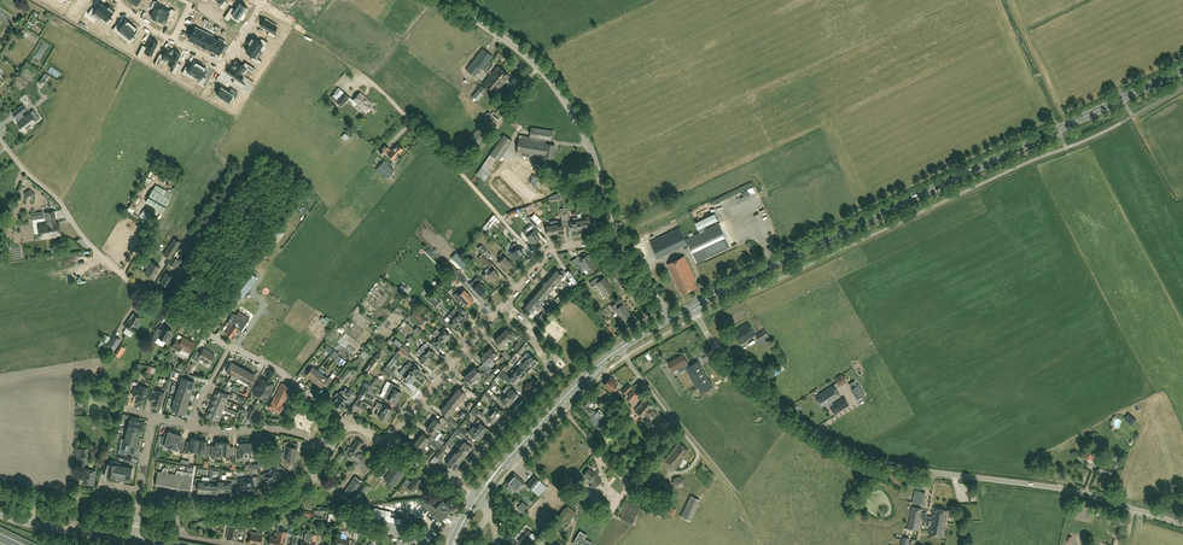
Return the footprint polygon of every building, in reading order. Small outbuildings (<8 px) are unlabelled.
[(151,17),(158,20),(164,7),(164,8),(165,5),(158,1),(159,0),(154,0),(151,8),(154,9),(151,17)] [(215,0),(221,5),(220,7),(223,9),(227,3),(224,0),(215,0)] [(298,16),(305,20),(312,9),(305,5),(307,2),(305,0),(304,0),(300,6),(303,8),(298,16)] [(231,7),(224,18),(228,20),(231,17),(238,22),(240,18),(244,13),(247,7),(240,2),(235,10),(231,7)] [(92,7),(88,13),(91,16),(92,16),(98,20),(99,18),(107,8),(101,3),(96,10),(92,7)] [(107,8),(99,18),(105,23),(104,23),(108,26),(113,20),(109,17),(114,11),(108,6),(107,8)] [(164,7),(158,20),(165,23),(168,16),(172,17),(175,10),(171,9),(170,11),(164,8),(164,7)] [(265,19),(261,26),(269,31),(267,34),(274,38),(276,34),(273,33),(278,26),(265,19)] [(117,24),(113,30),(116,32),(122,36),(132,24),(126,20),(121,26),(117,24)] [(132,24),(122,36),(128,41),(127,42),(130,44),(135,38),(132,36),(138,29),(132,24)] [(195,26),(189,39),(195,42),(202,29),(195,26)] [(202,29),(195,42),(201,45),(207,32),(202,29)] [(201,45),(207,48),(212,37),(214,35),(207,32),(201,45)] [(212,37),(207,48),(213,50),(218,40),(212,37)] [(252,37),(248,44),(250,45),(259,50),(263,44),(266,46),(268,42),(261,38),(259,42),(252,37)] [(218,40),(213,50),(219,54),(226,41),(219,38),(218,40)] [(140,50),(137,56),(141,58),(144,52),(152,55),(158,43),(150,39),(146,47),(143,45),(142,46),(140,50)] [(250,45),(246,51),(253,56),(251,59),(260,65),(262,61),(257,58),(261,51),(259,50),(250,45)] [(156,61),(154,64),(159,66),(162,61),(168,64),(174,51),(167,48),(164,55),(160,53),(158,57),(156,61)] [(483,69),(493,56),(482,48),(466,70),(475,76),(481,68),(483,69)] [(174,51),(168,64),(174,67),(171,73),(176,75),(181,64),(177,62),(181,55),(174,51)] [(186,66),(182,73),(186,75),(186,74),(193,78),(200,65),(194,61),(190,68),(186,66)] [(232,67),(244,75),(248,69),(253,73),(255,68),(245,62),(243,66),(236,61),(232,67)] [(193,78),(192,80),(198,83),(199,83),(202,85),(206,78),(203,76),(207,69),(200,65),(193,78)] [(510,76),(498,66),(490,75),(502,85),(510,76)] [(232,67),(228,74),(235,78),(232,82),(243,89),(245,85),(240,81),(244,75),(232,67)] [(502,85),(490,75),(482,84),(494,94),(502,85)] [(514,90),(507,85),(505,88),(511,93),(514,90)] [(220,91),(217,95),(231,104),(235,97),(238,93),(231,88),(229,92),(226,90),(221,87),(218,90),(220,91)] [(20,99),(24,104),(35,94),(30,89),(20,99)] [(341,106),(349,97),(344,92),(339,97),(334,93),(331,97),(341,106)] [(373,104),(360,92),(353,100),(367,112),(373,104)] [(38,112),(46,97),(39,94),(31,109),(38,112)] [(23,104),(12,113),(16,118),(17,117),(20,120),(19,121),(17,122),(24,131),(40,118),(36,112),(30,117),(28,114),(25,116),(22,113),(27,109),(23,104)] [(499,119),(491,113),(473,135),(480,141),(499,119)] [(546,143),(546,140),(551,140),(552,131),(531,127),(529,136),(519,134),(516,152),(543,157),(543,156),(553,158),(555,145),(546,143)] [(498,160),(512,140),(504,135),(490,154),(498,160)] [(386,145),(379,151),(382,155),(385,152),(387,153),(387,154),(393,160),(397,156),(403,149),(398,144),(393,148),(391,150),(386,145)] [(394,170),(383,162),(377,169),(388,177),(394,170)] [(145,202),(163,212),(170,198),(153,189),(145,202)] [(937,212),(943,228),(955,223),(949,208),(937,212)] [(56,225),(55,218),(54,211),(45,212),(48,226),(39,228),(41,239),(61,236),(59,225),(56,225)] [(142,211),(139,217),(148,221),(151,215),(142,211)] [(715,213),(695,223),(700,232),(704,230),(703,227),(718,220),(715,213)] [(494,214),(490,218),(494,222),(496,224),(497,224),(500,221),(494,214)] [(587,224),(591,223),(589,216),(585,217),(585,219),(582,220),(581,217),(577,217),(578,222),(579,229),(588,227),(587,224)] [(538,224),(531,217),(528,219),(532,223),(531,223),(535,227),(538,224)] [(579,229),(578,222),(577,217),(573,218),(574,221),(570,222),(571,230),(579,229)] [(657,233),(676,223),(674,219),(655,229),(657,233)] [(564,232),(562,223),(562,221),(557,222),(557,220),(553,221),(555,233),(564,232)] [(506,227),(500,221),(497,224),(503,230),(506,227)] [(555,233),(553,221),(550,221),(550,224),(546,225),(547,234),(555,233)] [(540,237),(534,231),(535,230),(533,228),(535,227),(531,223),(525,230),(523,232),(527,236),(527,237),(533,244),(540,237)] [(731,246),(720,223),(704,230),(700,232),(686,239),(688,244),(696,262),(731,246)] [(650,241),(658,258),(686,245),(688,244),(686,239),(680,227),(650,241)] [(174,238),(163,254),(170,259),(181,242),(174,238)] [(269,242),(262,252),(267,256),(274,247),(269,242)] [(524,253),(518,246),(517,247),(513,244),(511,246),(515,249),(510,254),(513,257),(515,255),(518,258),(524,253)] [(487,251),(481,245),(478,248),(484,254),(487,251)] [(435,256),(429,249),(425,252),(432,259),(435,256)] [(467,264),(456,253),(453,257),(463,268),(467,264)] [(512,264),(504,256),(501,253),(499,255),(502,258),(499,261),(506,269),(512,264)] [(588,255),(588,254),(587,255),(586,253),(580,257),(579,256),(575,259),(578,263),(583,271),(586,269),(589,273),(597,267),(591,259),(592,257),(590,254),(588,255)] [(842,257),(846,271),(858,268),(854,253),(842,257)] [(485,262),(488,260),(482,254),(479,256),(485,262)] [(173,256),(169,263),(173,266),(173,267),(176,269),(181,263),(183,260),(180,258),(178,261),(178,259),(173,256)] [(695,278),(685,256),(667,264),(678,286),(679,285),(683,293),(697,286),(693,279),(695,278)] [(158,270),(160,267),(152,262),(150,266),(150,265),(145,273),(154,278),(158,270)] [(467,279),(453,265),(449,269),(463,283),(467,279)] [(499,276),(493,269),(493,270),(490,266),(487,269),(490,272),(487,274),(486,273),(482,276),(486,281),(490,278),(493,281),(499,276)] [(802,276),(808,289),(827,281),(821,268),(802,276)] [(560,279),(563,276),(564,275),(565,274),(564,272),(564,271),(563,271),(561,271),(560,272),(560,273),(556,270),(551,276),(559,282),(562,285),(564,282),(560,279)] [(248,271),(243,278),(251,284),(257,278),(248,271)] [(460,281),(454,275),(450,271),(446,275),(456,285),(460,281)] [(168,287),(174,278),(166,273),(161,282),(168,287)] [(546,282),(553,288),(556,284),(557,284),(559,282),(551,276),(548,279),(547,279),(546,281),(546,282)] [(613,290),(604,277),(600,280),(598,277),(589,283),(592,287),(594,285),(597,283),(606,296),(613,290)] [(800,293),(807,290),(802,277),(796,279),(800,293)] [(486,288),(478,280),(476,278),(470,284),(473,287),(473,288),(479,294),(486,288)] [(235,305),(250,286),(241,280),(227,298),(235,305)] [(549,292),(553,288),(546,282),(541,288),(548,295),(550,293),(549,292)] [(402,284),(399,288),(406,293),(408,289),(402,284)] [(197,294),(202,289),(199,285),(192,291),(190,289),(188,292),(196,300),(199,297),(197,294)] [(548,295),(541,288),(536,294),(543,300),(546,296),(547,296),(548,295)] [(473,300),(470,297),(471,296),(464,289),(458,295),(456,293),(452,296),(459,303),(462,300),(467,306),(473,300)] [(441,302),(430,293),(428,295),(435,302),(439,305),(441,302)] [(553,293),(550,296),(557,302),(561,298),(558,296),(557,297),(553,293)] [(539,303),(543,300),(536,294),(531,300),(540,308),(542,306),(539,303)] [(439,305),(435,302),(428,295),(425,298),(436,308),(439,305)] [(557,302),(550,296),(549,298),(551,301),(553,303),(552,303),(554,305),(557,302)] [(540,308),(531,300),(525,306),(526,307),(522,311),(528,316),(531,312),(532,312),(535,309),(538,311),(540,308)] [(633,317),(623,303),(619,306),(617,302),(611,306),(614,311),(615,310),(621,318),(619,319),(623,325),(623,326),(624,327),(630,322),(628,320),(633,317)] [(465,317),(462,315),(466,311),(460,306),(454,313),(451,311),(449,314),(460,323),(462,321),(463,321),(465,319),(465,318),(465,317)] [(250,307),(247,314),(252,316),(255,309),(250,307)] [(242,330),(250,318),(239,311),(232,323),(231,323),(238,328),(242,330)] [(423,318),(414,311),(410,315),(419,323),(423,318)] [(547,314),(544,311),(539,317),(542,320),(547,314)] [(135,326),(140,318),(134,313),(130,319),(129,318),(124,326),(134,332),(137,327),(135,326)] [(398,323),(400,320),(390,313),(381,326),(390,332),(391,331),(389,329),(395,321),(398,323)] [(460,323),(449,314),(447,316),(451,320),(449,323),(445,319),(444,319),(440,315),(437,318),(444,324),(446,321),(449,323),(449,324),(455,329),(460,323)] [(322,316),(320,320),(321,321),(324,323),(325,324),(326,325),(326,324),(328,322),(322,317),(322,316)] [(232,338),(238,328),(231,323),(232,323),(228,320),(221,330),(232,338)] [(552,345),(564,332),(552,320),(544,328),(548,331),(546,333),(544,331),(541,334),(552,345)] [(400,326),(409,332),(411,328),(403,322),(400,326)] [(756,334),(750,324),(748,323),(734,332),(741,343),(750,338),(756,334)] [(169,336),(172,331),(164,326),(160,334),(155,331),(151,340),(155,342),(158,337),(169,343),(172,337),(169,336)] [(181,326),(177,332),(182,334),(185,328),(181,326)] [(396,331),(404,339),(408,335),(400,327),(396,331)] [(450,335),(444,330),(444,331),(443,330),(440,333),(436,329),(434,332),(445,341),(450,335)] [(517,336),(511,330),(509,332),(507,329),(500,334),(507,342),(510,339),(511,340),(517,336)] [(759,340),(768,335),(765,330),(756,336),(759,340)] [(445,341),(434,332),(431,334),(436,338),(433,341),(434,341),(434,342),(440,347),(445,341)] [(102,351),(111,337),(105,334),(98,348),(102,351)] [(507,342),(500,334),(494,340),(503,350),(506,347),(504,345),(507,342)] [(115,348),(120,340),(114,336),(106,349),(111,352),(115,347),(115,348)] [(416,341),(410,336),(409,337),(408,336),(407,338),(414,344),(416,341)] [(190,353),(195,343),(183,337),(181,340),(177,338),(172,347),(179,351),(181,348),(190,353)] [(396,338),(393,342),(400,348),(403,344),(396,338)] [(518,342),(512,348),(515,351),(521,345),(518,342)] [(410,350),(403,344),(400,348),(407,354),(410,350)] [(523,346),(516,353),(519,356),(526,348),(523,346)] [(421,347),(419,349),(430,359),(435,353),(429,348),(426,351),(421,347)] [(119,348),(115,355),(120,358),(124,351),(119,348)] [(215,355),(208,351),(209,351),(204,348),(201,353),(197,351),(193,359),(198,362),(200,358),(210,364),(215,355)] [(496,355),(491,348),(485,353),(491,360),(494,363),(497,361),(493,358),(496,355)] [(425,365),(430,359),(419,349),(416,352),(420,355),(418,358),(419,359),(419,360),(425,365)] [(339,354),(334,350),(330,354),(335,358),(339,354)] [(510,356),(505,350),(502,353),(508,360),(510,356)] [(491,360),(485,353),(479,358),(485,365),(491,360)] [(522,358),(531,367),(534,364),(535,365),(538,362),(530,354),(527,358),(524,355),(522,358)] [(709,381),(702,369),(703,368),(699,361),(689,366),(687,363),(688,362),(683,354),(668,363),(673,371),(684,364),(686,368),(697,388),(699,387),(702,392),(713,386),(710,380),(709,381)] [(531,367),(525,360),(522,358),(520,360),(523,363),(520,366),(526,372),(531,367)] [(318,370),(313,366),(315,363),(316,361),(314,359),(313,361),(312,360),(305,370),(308,372),(306,374),(311,378),(318,370)] [(375,360),(366,371),(369,373),(377,362),(375,360)] [(232,374),(237,364),(231,362),(230,364),(227,362),(221,372),(225,374),(226,371),(232,374)] [(189,373),(193,366),(189,363),(185,371),(189,373)] [(238,378),(243,368),(237,364),(232,374),(238,378)] [(415,376),(420,370),(414,365),(411,369),(406,364),(404,367),(409,371),(415,376)] [(394,371),(387,365),(384,368),(392,374),(394,371)] [(413,379),(415,376),(409,371),(404,367),(403,366),(398,372),(410,382),(412,382),(413,380),(413,379)] [(515,371),(522,377),(526,372),(520,366),(515,371)] [(481,374),(475,367),(469,372),(478,381),(480,379),(478,376),(481,374)] [(243,381),(248,371),(243,368),(238,378),(243,381)] [(344,381),(352,371),(348,368),(340,378),(344,381)] [(391,375),(384,369),(381,372),(388,378),(391,375)] [(522,377),(515,371),(513,369),(510,372),(512,374),(509,377),(516,383),(522,377)] [(316,383),(323,374),(318,370),(311,378),(316,383)] [(489,384),(492,378),(491,378),(487,374),(485,371),(484,370),(482,373),(484,376),(482,378),(486,382),(489,384)] [(251,388),(256,379),(253,377),(254,374),(248,371),(243,381),(249,384),(248,386),(243,395),(247,396),(251,388)] [(192,388),(195,381),(188,379),(189,374),(184,372),(183,374),(181,373),(180,377),(182,378),(180,384),(192,388)] [(478,381),(469,372),(464,377),(470,384),(473,381),(476,383),(478,381)] [(326,387),(333,379),(330,376),(328,378),(323,374),(316,383),(322,387),(323,385),(326,387)] [(610,391),(618,383),(610,376),(603,384),(610,391)] [(259,397),(268,381),(261,378),(253,393),(259,397)] [(266,400),(274,385),(268,381),(259,397),(266,400)] [(283,405),(292,388),(282,383),(273,400),(272,400),(268,408),(279,414),(283,406),(283,405)] [(401,392),(398,390),(400,388),(390,383),(387,389),(386,391),(398,398),(401,392)] [(190,394),(192,388),(180,384),(178,390),(190,394)] [(625,394),(632,387),(628,384),(622,391),(625,394)] [(854,393),(861,388),(858,384),(851,388),(854,393)] [(144,402),(148,388),(140,385),(139,389),(135,388),(133,395),(137,396),(136,399),(144,402)] [(506,394),(513,400),(518,394),(513,390),(514,389),(509,385),(508,385),(502,390),(506,394)] [(835,414),(849,405),(844,397),(832,405),(830,403),(840,396),(833,385),(815,397),(822,408),(828,404),(835,414)] [(360,398),(367,388),(363,386),(356,396),(360,398)] [(337,406),(350,390),(346,387),(343,391),(341,390),(339,394),(337,392),(334,396),(336,398),(333,403),(337,406)] [(471,393),(464,387),(461,390),(459,388),(458,388),(455,391),(456,391),(454,394),(461,399),(466,394),(469,396),(471,393)] [(376,392),(368,388),(366,392),(374,396),(376,392)] [(160,407),(164,393),(156,390),(155,394),(151,393),(149,400),(153,401),(152,404),(160,407)] [(188,400),(190,394),(178,390),(176,397),(188,400)] [(227,400),(228,396),(232,398),(233,395),(229,393),(229,395),(217,390),(214,397),(230,403),(230,402),(227,400)] [(349,403),(353,398),(350,396),(353,392),(350,390),(337,406),(341,409),(347,402),(349,403)] [(638,394),(635,392),(632,390),(625,398),(631,403),(638,394)] [(395,404),(398,398),(386,391),(383,397),(387,399),(387,400),(395,404)] [(364,395),(372,400),(374,396),(366,392),(364,395)] [(461,399),(454,394),(450,399),(457,405),(461,399)] [(513,400),(506,394),(503,398),(500,395),(497,398),(502,402),(502,401),(508,406),(513,400)] [(186,407),(188,400),(176,397),(174,403),(186,407)] [(224,406),(225,403),(229,404),(230,403),(214,397),(211,403),(227,410),(228,408),(224,406)] [(596,427),(605,416),(606,415),(603,412),(600,415),(597,412),(596,413),(591,408),(594,404),(587,397),(578,406),(587,415),(585,417),(596,427)] [(454,408),(457,405),(450,399),(445,405),(452,410),(455,412),(457,410),(454,408)] [(658,413),(652,408),(653,406),(645,399),(635,411),(643,418),(644,417),(650,423),(658,413)] [(389,415),(392,409),(384,405),(378,401),(375,407),(381,411),(389,415)] [(503,411),(497,407),(498,406),(493,401),(492,402),(493,403),(492,404),(493,406),(490,410),(497,417),(503,411)] [(184,414),(186,407),(174,403),(172,410),(184,414)] [(221,413),(223,409),(226,411),(227,410),(211,403),(208,410),(224,417),(225,414),(221,413)] [(253,415),(256,410),(257,407),(255,405),(253,408),(250,414),(248,419),(251,421),(254,415),(253,415)] [(441,411),(448,416),(452,410),(445,405),(441,411)] [(218,421),(220,416),(224,417),(208,410),(206,417),(218,421)] [(492,423),(497,417),(490,410),(486,414),(483,411),(480,414),(486,419),(487,418),(492,423)] [(386,421),(389,415),(381,411),(380,413),(376,412),(375,415),(379,416),(378,417),(386,421)] [(129,421),(128,428),(139,431),(140,431),(141,423),(139,423),(140,418),(131,416),(130,421),(129,421)] [(437,428),(439,427),(442,430),(448,423),(441,417),(438,421),(435,418),(430,423),(437,428)] [(458,424),(451,419),(448,422),(455,427),(458,424)] [(482,434),(487,428),(482,424),(483,423),(478,419),(476,421),(479,424),(476,428),(482,434)] [(465,429),(470,423),(467,420),(461,426),(465,429)] [(430,433),(429,434),(436,440),(441,434),(440,432),(440,431),(437,428),(430,423),(426,428),(430,431),(430,433)] [(482,434),(476,428),(472,425),(466,432),(471,436),(472,435),(477,440),(479,438),(480,439),(483,435),(482,434)] [(457,429),(458,430),(459,431),(464,434),(466,431),(460,426),(457,429)] [(126,435),(138,438),(139,431),(128,428),(126,435)] [(172,448),(176,432),(172,431),(172,433),(169,432),(167,438),(163,437),(161,445),(172,448)] [(465,436),(464,434),(459,431),(456,434),(462,439),(465,436)] [(181,442),(183,436),(180,435),(180,434),(176,433),(176,432),(172,448),(182,451),(184,443),(181,442)] [(432,441),(428,439),(429,438),(422,433),(418,438),(427,445),(428,446),(430,444),(432,441)] [(125,442),(136,444),(138,438),(126,435),(126,439),(122,438),(121,441),(125,442)] [(197,451),(199,440),(197,439),(197,438),(194,438),(193,439),(191,438),(191,440),(191,442),(187,441),(185,452),(192,453),(193,450),(197,451)] [(425,448),(427,445),(418,438),(414,443),(417,446),(416,447),(418,449),(423,454),(426,450),(425,448)] [(208,456),(210,445),(206,445),(207,441),(205,441),(204,440),(202,439),(201,440),(199,440),(197,451),(201,452),(201,455),(208,456)] [(358,452),(364,443),(356,439),(350,448),(358,452)] [(441,445),(435,440),(432,444),(437,449),(441,445)] [(472,447),(464,440),(460,446),(468,453),(472,447)] [(261,458),(260,449),(260,446),(256,446),(255,442),(254,442),(254,441),(249,442),(247,443),(248,457),(253,457),(253,459),(261,458)] [(297,454),(298,447),(293,446),(293,443),(284,441),(284,446),(285,446),(284,452),(297,454)] [(126,450),(127,451),(134,452),(136,444),(125,442),(123,450),(119,449),(118,453),(125,455),(126,450)] [(222,454),(223,443),(216,442),(216,446),(212,445),(211,458),(218,458),(219,454),(222,454)] [(248,457),(247,443),(246,443),(246,442),(242,442),(242,443),(240,443),(240,447),(236,448),(237,460),(244,460),(244,457),(248,457)] [(675,468),(689,451),(679,442),(665,460),(675,468)] [(233,459),(234,447),(230,447),(230,443),(223,443),(222,454),(222,456),(226,456),(226,459),(233,459)] [(468,453),(460,446),(458,444),(456,447),(458,448),(455,452),(463,458),(468,453)] [(364,455),(358,452),(350,448),(349,447),(346,451),(348,453),(347,453),(354,458),(355,458),(357,459),(356,461),(359,463),(364,455)] [(88,458),(87,448),(80,449),(81,459),(88,458)] [(429,459),(435,452),(432,449),(426,456),(429,459)] [(438,459),(444,452),(440,450),(435,456),(438,459)] [(1084,458),(1092,461),(1095,454),(1087,450),(1084,458)] [(296,461),(297,454),(284,452),(281,452),(280,458),(282,458),(281,463),(290,464),(291,461),(296,461)] [(463,458),(455,452),(451,457),(458,464),(463,458)] [(374,462),(364,455),(359,463),(356,461),(354,464),(367,473),(374,462)] [(458,464),(451,457),(446,463),(454,469),(458,464)] [(1110,478),(1116,467),(1117,464),(1102,458),(1100,462),(1097,472),(1106,475),(1105,477),(1110,478)] [(122,477),(124,466),(120,465),(120,462),(118,462),(117,465),(115,476),(122,477)] [(115,476),(117,465),(109,464),(106,463),(103,472),(108,473),(107,476),(115,477),(115,476)] [(283,480),(281,475),(288,472),(278,463),(275,465),(277,467),(271,470),(272,473),(277,483),(283,480)] [(393,485),(403,471),(395,465),(384,478),(393,485)] [(132,467),(124,466),(122,477),(130,479),(130,475),(132,476),(134,468),(131,468),(132,467)] [(382,477),(388,468),(384,466),(378,474),(382,477)] [(163,485),(165,468),(164,468),(162,472),(158,471),(156,484),(163,485)] [(169,487),(172,473),(168,473),(167,468),(165,468),(163,485),(169,487)] [(94,484),(96,470),(86,469),(84,482),(94,484)] [(602,479),(594,473),(593,473),(589,469),(583,475),(589,480),(589,481),(592,483),(590,486),(593,489),(595,486),(595,487),(602,479)] [(176,488),(179,470),(177,470),(176,474),(172,473),(169,487),(176,488)] [(183,489),(185,476),(181,475),(181,471),(179,470),(176,488),(183,489)] [(190,490),(193,473),(191,472),(189,476),(185,476),(183,489),(190,490)] [(277,483),(272,473),(267,476),(265,473),(261,475),(265,483),(268,481),(270,486),(277,483)] [(516,491),(524,483),(514,473),(506,482),(509,485),(506,488),(511,492),(513,489),(516,491)] [(211,493),(212,476),(209,476),(208,483),(205,482),(204,492),(211,493)] [(254,484),(258,484),(256,476),(250,477),(250,480),(246,480),(248,492),(255,491),(254,484)] [(415,476),(407,486),(414,491),(416,489),(419,491),(424,484),(421,482),(422,481),(415,476)] [(535,476),(527,484),(539,496),(547,487),(540,481),(535,476)] [(349,500),(362,482),(355,477),(342,495),(349,500)] [(248,492),(246,480),(242,481),(241,478),(235,479),(235,487),(240,486),(240,493),(248,492)] [(230,495),(232,479),(229,479),(228,482),(225,482),(224,494),(230,495)] [(669,489),(671,483),(659,479),(657,486),(669,489)] [(366,482),(361,489),(366,494),(371,487),(366,482)] [(403,485),(398,491),(402,494),(407,488),(403,485)] [(600,497),(590,490),(586,496),(596,503),(600,497)] [(913,502),(923,504),(926,492),(915,490),(913,502)] [(421,503),(432,497),(435,495),(433,491),(425,495),(422,497),(422,496),(418,498),(420,501),(421,503)] [(440,521),(459,502),(452,495),(445,502),(443,500),(436,508),(432,504),(428,501),(424,505),(427,509),(440,521)] [(690,521),(700,500),(690,496),(681,516),(690,521)] [(528,507),(522,501),(517,507),(523,512),(528,507)] [(565,506),(559,514),(566,521),(568,522),(576,512),(568,505),(566,507),(565,506)] [(398,535),(401,523),(402,519),(390,516),(391,511),(374,507),(371,523),(383,525),(381,532),(398,535)] [(673,516),(676,510),(671,507),(668,514),(673,516)] [(918,531),(921,515),(924,515),(924,513),(922,512),(923,509),(912,507),(908,528),(918,531)] [(943,538),(948,511),(948,510),(934,507),(932,518),(928,517),(927,519),(926,525),(930,526),(929,535),(943,538)] [(313,517),(313,519),(326,521),(327,515),(323,514),(324,511),(324,510),(316,510),(314,510),(314,512),(314,513),(313,517)] [(329,513),(328,521),(335,522),(336,514),(329,513)] [(360,534),(362,522),(362,520),(356,519),(354,533),(360,534)] [(369,523),(367,530),(374,531),(376,524),(369,523)] [(237,540),(239,527),(228,525),(226,538),(237,540)] [(287,534),(287,531),(278,529),(277,532),(275,544),(281,544),(282,541),(285,542),(287,534)] [(528,530),(518,541),(523,544),(527,544),(535,536),(528,530)] [(261,544),(262,533),(251,531),(249,543),(261,544)] [(593,543),(585,537),(587,534),(581,531),(575,540),(578,543),(579,542),(581,543),(580,544),(592,544),(593,543)] [(277,532),(274,532),(274,536),(270,535),(268,544),(275,544),(277,532)] [(309,533),(305,533),(304,540),(306,540),(306,542),(301,541),(300,544),(307,544),(309,533)] [(315,543),(311,543),(311,541),(313,541),(314,534),(309,533),(307,544),(315,544),(315,543)] [(901,544),(909,544),(910,538),(903,537),(901,544)]
